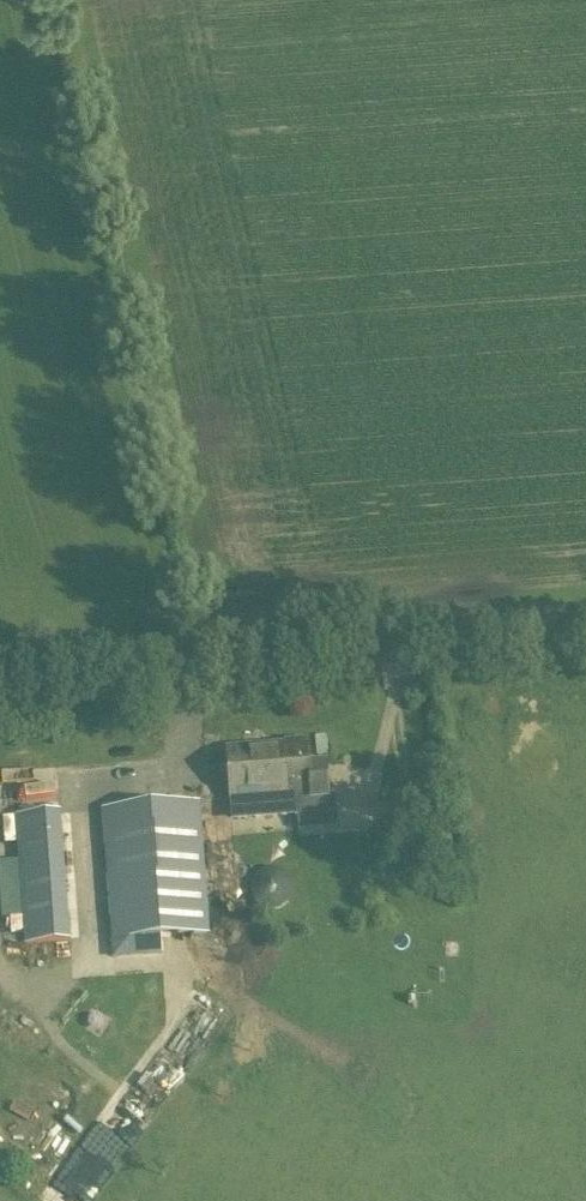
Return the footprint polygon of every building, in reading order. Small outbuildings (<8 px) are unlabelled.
[(286,744),(227,748),(230,794),(233,820),(268,817),(267,799),(310,796),(310,800),(328,798),(325,764),(325,763),(310,764),(307,739),(285,741),(286,744)] [(202,826),(200,802),(101,809),(110,940),(223,932),(215,825),(202,826)] [(25,944),(70,942),(60,813),(16,816),(25,944)] [(271,910),(274,910),(277,910),(279,909),(282,908),(284,906),(286,905),(288,903),(289,901),(290,899),(292,896),(292,894),(293,891),(293,888),(292,886),(292,883),(291,881),(290,878),(288,876),(286,874),(284,873),(282,871),(280,870),(277,869),(275,869),(272,868),(269,869),(267,869),(264,870),(262,871),(260,872),(258,874),(256,876),(254,878),(253,880),(252,883),(251,885),(251,888),(251,890),(251,893),(252,895),(253,898),(254,900),(256,902),(257,904),(259,906),(261,907),(264,909),(266,909),(269,910),(271,910)]
